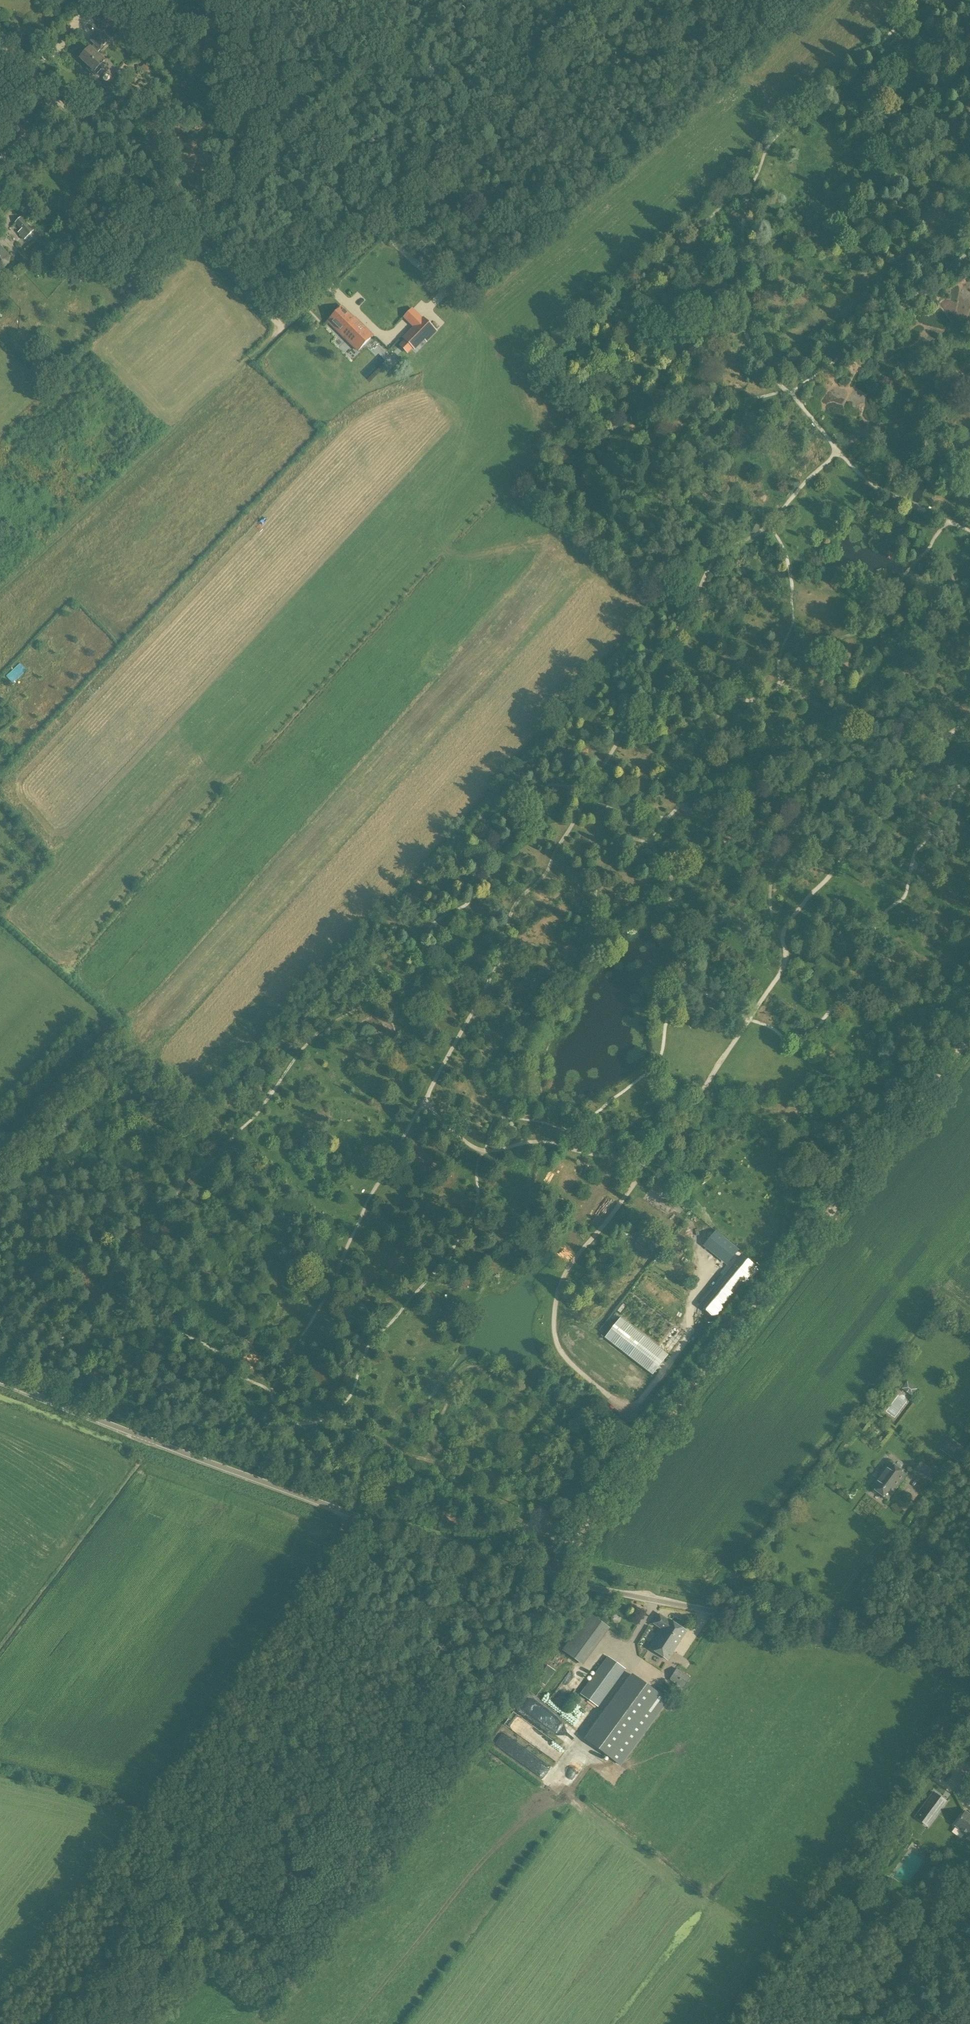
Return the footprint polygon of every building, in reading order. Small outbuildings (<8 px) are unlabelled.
[(109,40),(100,32),(92,41),(96,45),(92,50),(90,48),(80,59),(89,66),(87,68),(87,69),(92,74),(92,75),(93,74),(96,74),(97,74),(102,69),(103,69),(100,66),(104,61),(97,54),(109,40)] [(8,198),(0,188),(0,205),(8,198)] [(24,240),(28,237),(34,231),(22,218),(15,223),(21,230),(18,233),(24,240)] [(4,269),(9,263),(11,257),(0,245),(0,269),(4,269)] [(60,281),(66,271),(57,266),(51,276),(60,281)] [(79,274),(71,274),(72,285),(80,285),(79,274)] [(354,320),(342,307),(329,320),(341,332),(340,334),(358,351),(373,336),(355,319),(354,320)] [(414,328),(404,338),(405,340),(414,348),(415,350),(425,340),(425,339),(424,338),(433,328),(423,318),(423,319),(414,328)] [(198,1176),(192,1178),(196,1189),(202,1186),(198,1176)] [(733,1250),(716,1236),(710,1245),(726,1258),(733,1250)] [(732,1264),(697,1307),(715,1322),(750,1278),(732,1264)] [(653,1375),(669,1354),(621,1318),(605,1339),(653,1375)] [(954,1460),(963,1447),(947,1435),(944,1440),(946,1442),(940,1450),(954,1460)] [(926,1482),(934,1471),(921,1461),(913,1472),(926,1482)] [(888,1499),(906,1474),(890,1463),(872,1488),(888,1499)] [(579,1663),(607,1626),(590,1613),(562,1651),(579,1663)] [(668,1620),(660,1614),(653,1623),(662,1629),(649,1648),(668,1660),(687,1631),(669,1619),(668,1620)] [(598,1706),(625,1669),(608,1657),(581,1694),(598,1706)] [(545,1685),(555,1671),(549,1666),(538,1681),(545,1685)] [(683,1688),(690,1678),(676,1669),(670,1679),(683,1688)] [(619,1764),(667,1699),(635,1676),(587,1741),(619,1764)] [(933,1792),(915,1816),(927,1825),(945,1801),(933,1792)] [(966,1812),(955,1826),(969,1837),(969,1815),(966,1812)]
